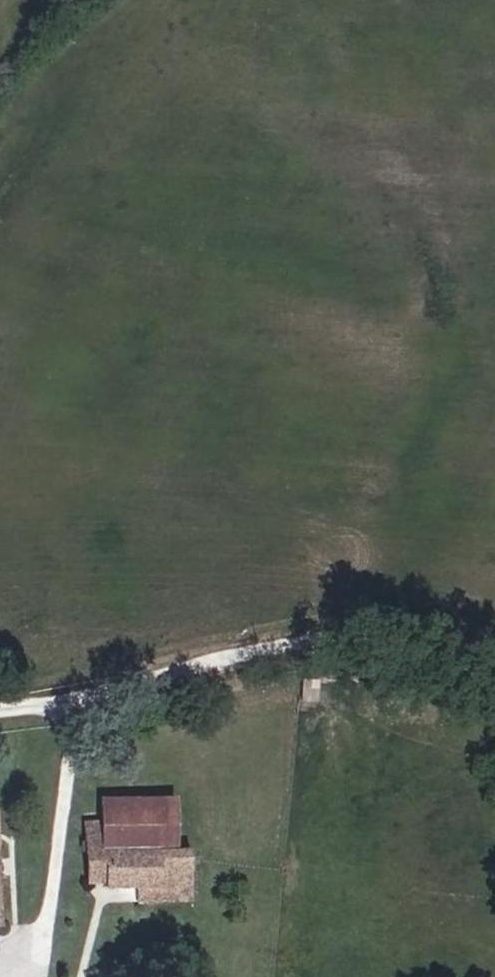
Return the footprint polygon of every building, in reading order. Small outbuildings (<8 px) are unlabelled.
[(101,823),(101,851),(173,850),(172,799),(101,799),(101,823)] [(181,850),(173,850),(101,851),(101,823),(79,823),(79,879),(100,879),(100,885),(130,885),(182,883),(181,850)] [(183,901),(182,883),(130,885),(131,902),(183,901)]
